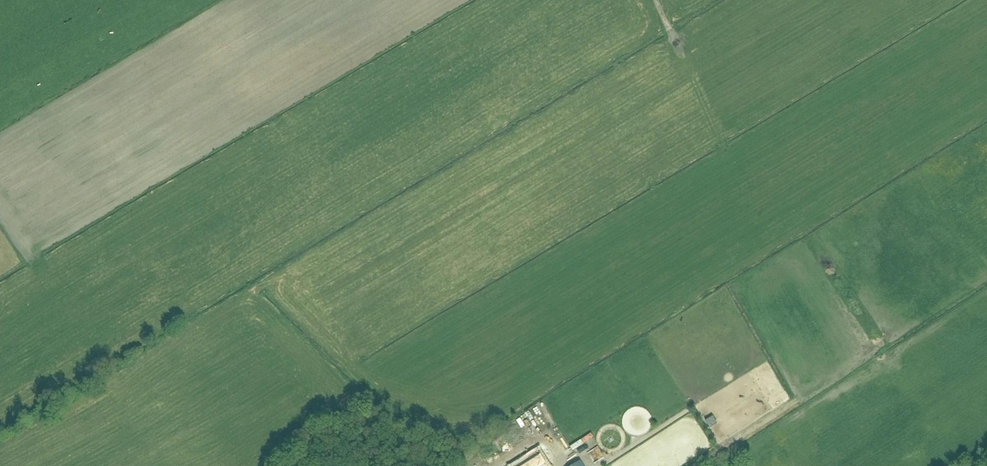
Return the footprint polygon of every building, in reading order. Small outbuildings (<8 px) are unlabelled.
[(628,435),(633,437),(638,437),(644,436),(648,433),(651,428),(652,422),(651,417),(649,412),(645,409),(640,407),(635,407),(630,409),(625,412),(623,416),(622,421),(622,426),(624,431),(628,435)] [(486,448),(479,451),(484,460),(490,456),(486,448)] [(607,460),(594,448),(586,457),(596,465),(601,465),(607,460)] [(538,456),(522,465),(544,465),(538,456)]
